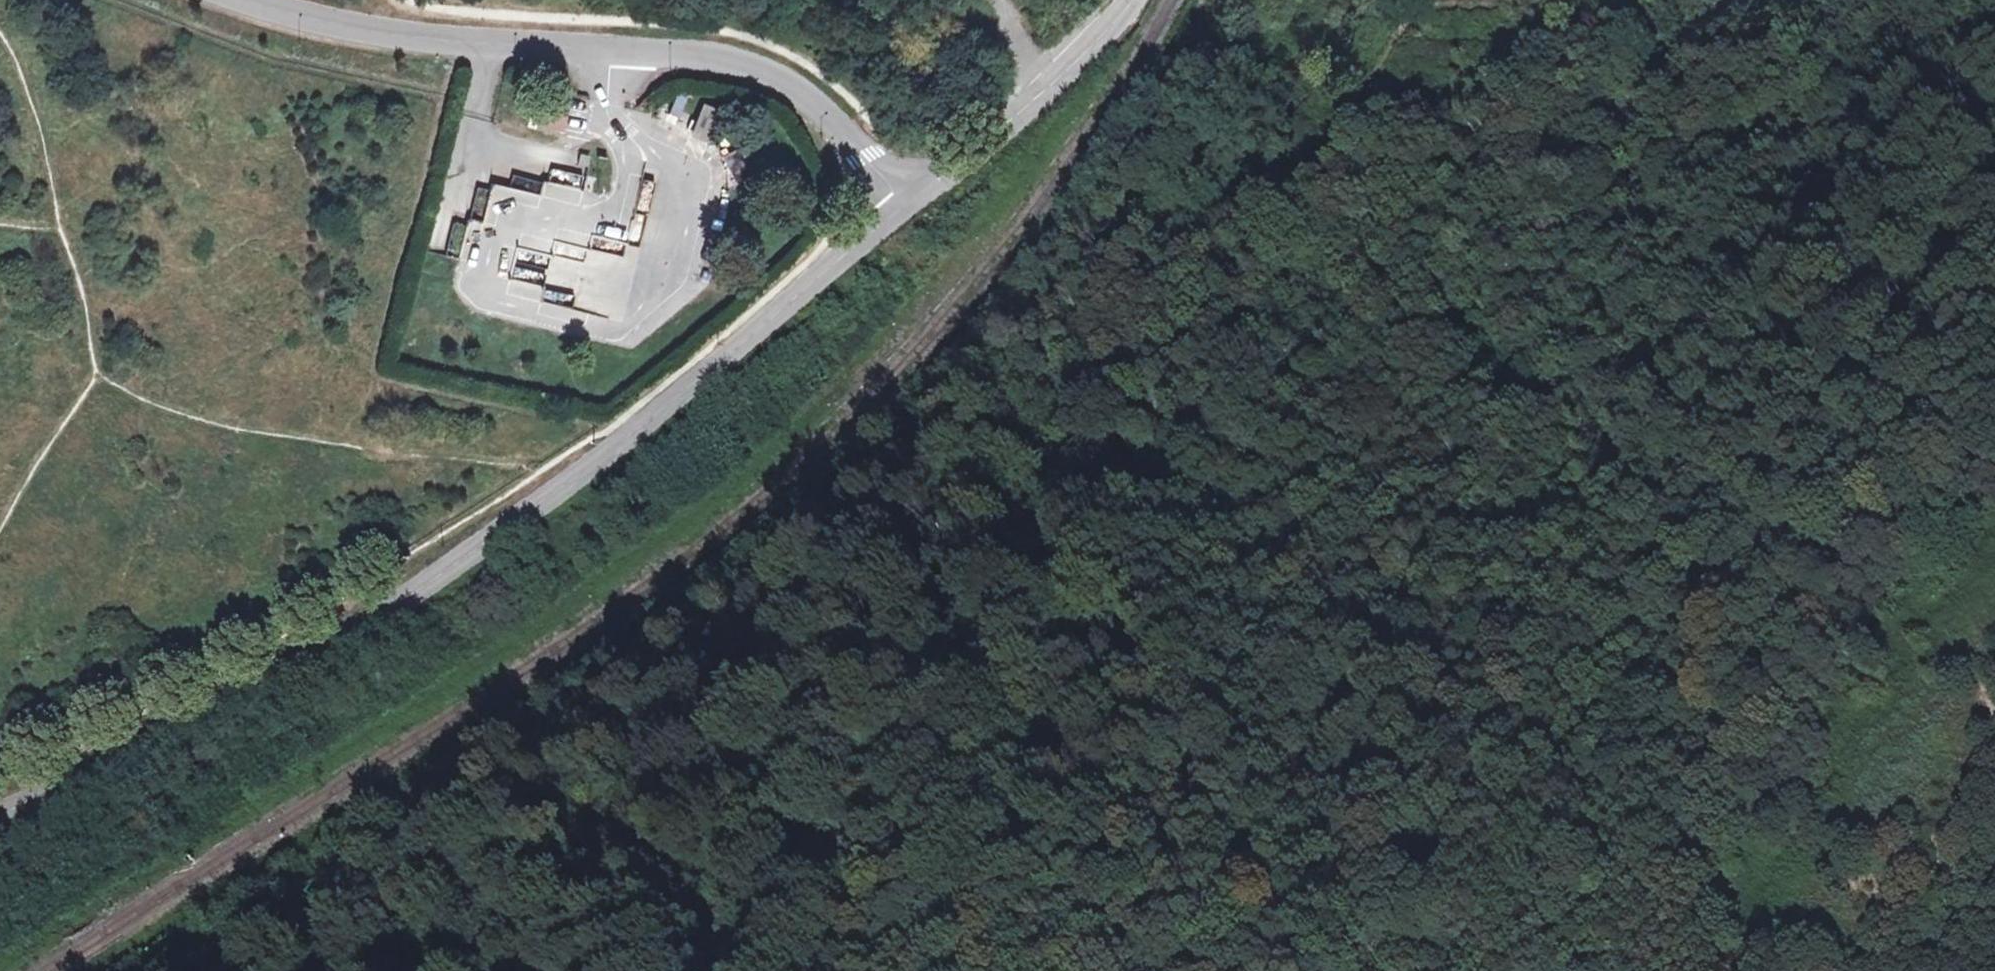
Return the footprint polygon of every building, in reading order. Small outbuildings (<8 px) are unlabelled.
[(567,105),(560,104),(558,114),(565,115),(567,105)] [(667,109),(662,123),(680,132),(686,118),(667,109)] [(703,110),(691,137),(709,146),(721,119),(703,110)]
